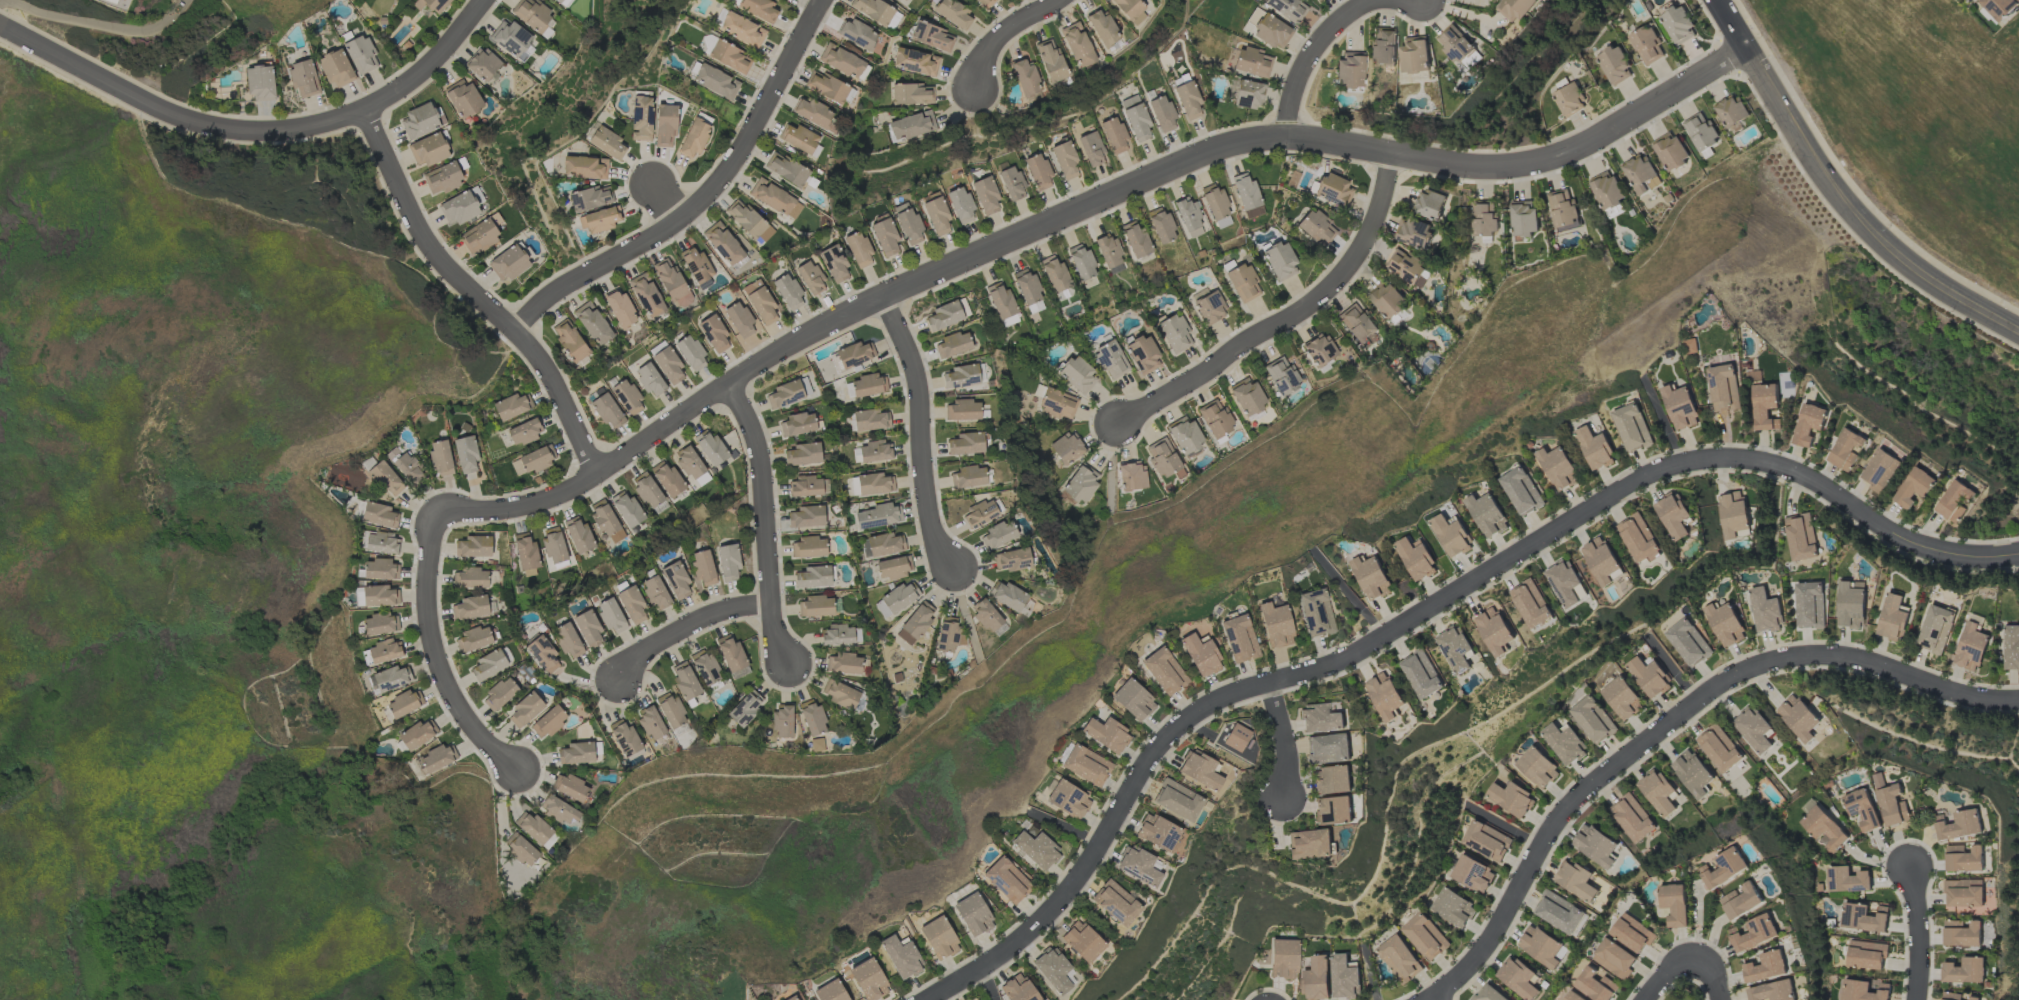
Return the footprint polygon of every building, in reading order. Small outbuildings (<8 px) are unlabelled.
[(411,4),(418,11),(424,4),(435,15),(450,0),(415,0),(411,4)] [(509,14),(539,33),(553,12),(534,0),(519,0),(509,14)] [(764,0),(742,0),(738,7),(771,25),(780,8),(764,0)] [(894,10),(877,0),(852,0),(848,6),(884,28),(894,10)] [(963,33),(975,17),(950,0),(940,0),(932,11),(963,33)] [(985,10),(995,0),(975,0),(985,10)] [(1134,27),(1148,14),(1136,0),(1109,0),(1134,27)] [(1309,6),(1300,0),(1258,0),(1296,26),(1309,6)] [(1517,26),(1536,0),(1503,0),(1496,9),(1517,26)] [(2018,0),(1979,0),(1978,1),(1999,23),(2018,5),(2018,1),(2018,0)] [(1674,46),(1697,35),(1683,3),(1659,15),(1674,46)] [(1293,31),(1255,6),(1245,21),(1257,29),(1253,35),(1279,52),(1293,31)] [(1087,17),(1101,48),(1119,40),(1105,8),(1087,17)] [(758,49),(767,29),(727,11),(718,31),(758,49)] [(901,15),(895,11),(885,26),(892,30),(901,15)] [(513,59),(532,38),(512,20),(508,24),(503,20),(488,37),(513,59)] [(849,23),(843,20),(836,35),(870,52),(878,33),(851,20),(849,23)] [(917,20),(909,39),(948,54),(956,36),(917,20)] [(1081,68),(1096,61),(1078,21),(1059,30),(1073,61),(1077,59),(1081,68)] [(1458,66),(1476,49),(1451,22),(1433,40),(1458,66)] [(1627,36),(1646,67),(1667,54),(1648,23),(1627,36)] [(1369,63),(1395,63),(1396,29),(1376,29),(1375,39),(1370,39),(1369,63)] [(365,34),(343,44),(358,76),(380,66),(365,34)] [(1429,72),(1428,37),(1404,37),(1404,46),(1401,46),(1401,73),(1429,72)] [(744,76),(753,59),(717,38),(707,56),(744,76)] [(1054,38),(1035,43),(1047,84),(1066,79),(1054,38)] [(870,63),(825,44),(817,62),(862,82),(870,63)] [(516,57),(521,63),(534,50),(529,45),(516,57)] [(1634,75),(1617,45),(1596,56),(1613,86),(1634,75)] [(481,46),(464,66),(485,83),(501,63),(481,46)] [(940,58),(929,55),(897,47),(892,67),(935,78),(940,58)] [(1272,57),(1262,56),(1262,51),(1237,47),(1233,72),(1269,77),(1272,57)] [(317,59),(331,91),(355,80),(341,48),(317,59)] [(1233,67),(1235,49),(1227,49),(1225,66),(1233,67)] [(1363,53),(1341,52),(1341,60),(1336,60),(1335,88),(1362,88),(1363,53)] [(1011,63),(1023,102),(1042,96),(1032,65),(1027,67),(1024,59),(1011,63)] [(293,90),(297,89),(300,99),(320,93),(310,60),(286,67),(293,90)] [(730,103),(741,84),(702,62),(691,81),(730,103)] [(246,95),(254,95),(254,101),(274,101),(273,66),(246,67),(246,95)] [(840,104),(849,87),(812,69),(803,87),(840,104)] [(461,121),(484,107),(465,77),(442,90),(461,121)] [(1257,111),(1264,85),(1239,79),(1232,105),(1257,111)] [(1201,115),(1197,105),(1201,104),(1192,80),(1173,88),(1185,121),(1201,115)] [(1573,81),(1552,94),(1566,118),(1587,106),(1573,81)] [(891,85),(891,105),(933,103),(933,84),(891,85)] [(1714,104),(1725,129),(1750,118),(1739,93),(1714,104)] [(1146,127),(1148,126),(1138,94),(1120,100),(1133,143),(1150,138),(1146,127)] [(1175,128),(1172,120),(1175,119),(1165,94),(1147,101),(1160,134),(1175,128)] [(651,141),(652,97),(632,97),(631,140),(651,141)] [(798,98),(791,114),(834,133),(836,128),(828,125),(834,110),(807,99),(806,101),(798,98)] [(407,140),(440,128),(431,102),(405,112),(407,118),(400,121),(407,140)] [(655,147),(674,148),(676,105),(657,105),(655,147)] [(936,129),(930,109),(888,123),(894,143),(936,129)] [(1683,121),(1698,154),(1721,143),(1709,119),(1705,121),(1701,112),(1683,121)] [(1126,149),(1123,141),(1126,140),(1116,116),(1098,123),(1112,156),(1126,149)] [(709,126),(692,119),(678,153),(696,160),(709,126)] [(618,143),(621,139),(599,125),(587,142),(618,162),(627,149),(618,143)] [(811,154),(819,135),(796,126),(794,129),(784,125),(777,140),(811,154)] [(450,156),(439,131),(407,145),(418,170),(450,156)] [(1087,168),(1105,162),(1095,131),(1077,137),(1087,168)] [(1668,173),(1691,159),(1678,136),(1673,138),(1669,132),(1651,143),(1668,173)] [(1081,174),(1066,140),(1049,148),(1064,181),(1081,174)] [(810,172),(773,150),(763,167),(799,189),(810,172)] [(1051,186),(1047,179),(1051,177),(1041,152),(1023,160),(1036,192),(1051,186)] [(1639,197),(1662,184),(1644,152),(1621,166),(1639,197)] [(608,159),(597,159),(597,157),(564,157),(563,178),(607,179),(608,159)] [(422,174),(431,196),(464,183),(455,161),(422,174)] [(1028,195),(1013,165),(996,173),(1011,203),(1028,195)] [(1610,177),(1608,171),(1590,178),(1601,211),(1626,202),(1616,175),(1610,177)] [(1348,182),(1327,172),(1324,178),(1315,174),(1306,192),(1344,210),(1353,190),(1346,187),(1348,182)] [(1253,180),(1248,181),(1245,173),(1231,177),(1244,220),(1264,214),(1253,180)] [(971,182),(983,216),(998,211),(995,201),(998,200),(990,176),(971,182)] [(748,198),(795,219),(803,201),(755,180),(748,198)] [(1230,214),(1217,182),(1199,190),(1213,221),(1230,214)] [(613,202),(609,186),(598,189),(597,185),(567,195),(574,214),(613,202)] [(973,219),(970,211),(973,210),(963,185),(945,193),(959,226),(973,219)] [(1557,233),(1582,226),(1574,198),(1571,199),(1568,188),(1546,194),(1557,233)] [(1440,221),(1448,197),(1421,189),(1414,213),(1440,221)] [(446,224),(455,221),(457,224),(480,215),(471,190),(438,203),(446,224)] [(949,220),(938,192),(920,199),(935,237),(950,232),(946,222),(949,220)] [(737,197),(723,212),(760,246),(774,232),(737,197)] [(1175,201),(1186,239),(1203,234),(1198,219),(1201,218),(1196,201),(1190,204),(1188,197),(1175,201)] [(1538,208),(1532,208),(1532,200),(1511,201),(1512,235),(1538,235),(1538,208)] [(1497,237),(1498,213),(1494,213),(1494,202),(1473,201),(1472,236),(1497,237)] [(615,228),(613,222),(622,220),(618,206),(577,216),(580,230),(587,228),(589,234),(615,228)] [(1146,213),(1159,245),(1176,238),(1163,206),(1146,213)] [(922,241),(919,232),(922,231),(912,207),(894,214),(907,247),(922,241)] [(1338,231),(1310,208),(1295,226),(1323,249),(1338,231)] [(899,241),(888,217),(869,225),(883,258),(899,252),(895,243),(899,241)] [(1395,238),(1425,252),(1436,227),(1412,217),(1409,224),(1403,221),(1395,238)] [(459,233),(469,254),(482,248),(482,250),(500,241),(489,218),(459,233)] [(1151,253),(1139,219),(1121,226),(1132,259),(1151,253)] [(730,268),(746,255),(718,220),(702,233),(730,268)] [(871,265),(869,256),(870,255),(862,231),(845,236),(855,270),(871,265)] [(1111,233),(1093,240),(1105,269),(1123,262),(1111,233)] [(1283,239),(1261,251),(1277,282),(1299,271),(1283,239)] [(502,285),(530,264),(515,243),(487,264),(502,285)] [(1085,243),(1067,248),(1077,282),(1095,276),(1085,243)] [(818,252),(833,285),(849,278),(844,268),(847,267),(837,244),(818,252)] [(699,291),(712,284),(708,278),(714,275),(702,251),(696,255),(692,246),(679,253),(699,291)] [(1422,266),(1424,263),(1397,246),(1384,267),(1421,289),(1431,272),(1422,266)] [(1039,261),(1057,302),(1075,294),(1061,262),(1057,264),(1053,255),(1039,261)] [(652,265),(670,304),(675,302),(678,309),(692,302),(670,256),(652,265)] [(826,290),(812,259),(795,267),(809,297),(826,290)] [(1225,272),(1239,304),(1261,295),(1248,263),(1225,272)] [(1025,306),(1042,299),(1029,267),(1012,274),(1025,306)] [(647,310),(653,323),(668,315),(646,271),(627,281),(643,312),(647,310)] [(798,296),(800,295),(789,272),(772,281),(788,312),(803,305),(798,296)] [(742,288),(764,327),(777,319),(772,310),(775,308),(759,278),(742,288)] [(1409,303),(1391,283),(1386,287),(1382,281),(1367,295),(1389,320),(1409,303)] [(1008,288),(1003,290),(1000,282),(986,287),(1000,328),(1020,321),(1008,288)] [(638,322),(622,289),(604,298),(620,330),(638,322)] [(1227,316),(1215,290),(1207,293),(1205,289),(1190,296),(1204,327),(1227,316)] [(614,336),(588,300),(572,312),(598,348),(614,336)] [(740,340),(754,332),(749,324),(752,322),(740,301),(723,310),(740,340)] [(925,317),(929,331),(963,321),(957,301),(931,308),(933,315),(925,317)] [(1030,315),(1043,308),(1039,301),(1026,307),(1030,315)] [(1379,330),(1366,309),(1360,313),(1355,304),(1337,314),(1356,344),(1379,330)] [(1171,355),(1193,344),(1178,312),(1156,323),(1171,355)] [(731,347),(715,314),(698,322),(714,355),(731,347)] [(551,328),(573,363),(589,353),(567,318),(551,328)] [(966,330),(940,339),(942,343),(934,346),(940,360),(973,348),(966,330)] [(1302,344),(1314,368),(1338,356),(1326,332),(1302,344)] [(1145,333),(1123,346),(1141,376),(1162,363),(1145,333)] [(708,364),(691,334),(675,343),(691,373),(708,364)] [(1093,348),(1106,381),(1128,372),(1115,339),(1093,348)] [(876,358),(871,342),(860,345),(859,342),(835,350),(841,369),(876,358)] [(652,355),(668,387),(684,379),(679,369),(681,368),(670,346),(652,355)] [(1099,377),(1073,353),(1056,372),(1082,396),(1099,377)] [(1277,397),(1301,388),(1292,364),(1287,366),(1283,357),(1264,364),(1277,397)] [(652,399),(667,389),(649,361),(633,371),(652,399)] [(950,367),(951,373),(942,374),(944,389),(980,384),(977,364),(950,367)] [(1706,368),(1714,413),(1741,408),(1733,364),(1706,368)] [(885,376),(877,377),(877,374),(850,379),(854,398),(888,391),(885,376)] [(644,410),(628,378),(612,386),(627,418),(644,410)] [(770,410),(805,398),(798,378),(773,388),(774,393),(765,396),(770,410)] [(1249,384),(1246,378),(1228,387),(1244,418),(1267,406),(1255,381),(1249,384)] [(1778,408),(1777,384),(1752,385),(1754,430),(1781,429),(1781,419),(1769,419),(1769,409),(1778,408)] [(1689,386),(1673,390),(1671,385),(1661,388),(1674,432),(1700,424),(1689,386)] [(1079,400),(1047,387),(1037,410),(1069,423),(1079,400)] [(604,426),(608,423),(613,430),(626,422),(606,392),(589,403),(604,426)] [(534,408),(527,393),(518,397),(516,393),(492,404),(500,422),(534,408)] [(1235,430),(1224,407),(1220,408),(1216,399),(1197,408),(1212,441),(1235,430)] [(980,420),(980,400),(952,400),(952,405),(945,406),(945,420),(980,420)] [(1653,443),(1636,401),(1611,412),(1628,454),(1653,443)] [(1809,448),(1815,429),(1823,431),(1829,410),(1805,402),(1792,443),(1809,448)] [(889,412),(879,413),(878,409),(853,410),(854,431),(890,429),(889,412)] [(812,410),(785,417),(786,421),(779,423),(783,438),(817,429),(812,410)] [(1202,441),(1188,415),(1167,426),(1185,459),(1200,451),(1196,445),(1202,441)] [(543,436),(538,419),(507,428),(512,446),(543,436)] [(1593,472),(1617,462),(1604,433),(1594,437),(1589,425),(1575,431),(1593,472)] [(1827,460),(1850,473),(1868,440),(1846,427),(1827,460)] [(711,437),(705,429),(692,438),(713,468),(730,456),(715,435),(711,437)] [(1062,466),(1084,453),(1071,431),(1049,444),(1062,466)] [(947,439),(948,455),(983,454),(983,433),(956,433),(956,439),(947,439)] [(477,471),(474,461),(479,460),(473,435),(453,440),(461,475),(477,471)] [(1160,480),(1182,467),(1164,436),(1145,448),(1151,458),(1148,460),(1160,480)] [(428,444),(436,478),(454,474),(446,439),(428,444)] [(892,442),(859,443),(860,462),(893,460),(892,442)] [(525,475),(558,460),(550,443),(517,458),(525,475)] [(820,464),(819,443),(792,444),(793,450),(784,451),(785,466),(820,464)] [(691,481),(706,470),(688,444),(673,455),(691,481)] [(1548,453),(1546,448),(1538,452),(1555,492),(1580,481),(1565,446),(1548,453)] [(1860,479),(1882,493),(1903,462),(1882,448),(1860,479)] [(403,453),(391,465),(415,487),(427,474),(403,453)] [(389,496),(402,484),(381,459),(367,471),(389,496)] [(686,489),(672,466),(667,469),(662,461),(649,468),(668,499),(686,489)] [(1120,491),(1146,489),(1143,462),(1118,464),(1120,491)] [(1102,478),(1082,463),(1061,490),(1080,505),(1102,478)] [(1521,517),(1545,504),(1524,464),(1499,477),(1521,517)] [(986,485),(984,465),(957,468),(957,473),(950,474),(951,488),(986,485)] [(1909,509),(1918,494),(1927,499),(1938,478),(1915,465),(1895,502),(1909,509)] [(633,480),(637,486),(633,489),(649,510),(665,498),(644,471),(633,480)] [(698,487),(711,479),(706,472),(694,479),(698,487)] [(894,476),(883,477),(882,473),(858,474),(858,495),(894,494),(894,476)] [(821,476),(788,479),(790,497),(823,495),(821,476)] [(1978,493),(1957,478),(1936,510),(1957,525),(1968,509),(1960,504),(1966,495),(1973,500),(1978,493)] [(645,518),(631,496),(627,499),(622,491),(610,499),(628,529),(645,518)] [(1678,491),(1654,505),(1676,543),(1691,534),(1683,521),(1692,517),(1678,491)] [(1725,541),(1738,538),(1736,532),(1751,529),(1744,491),(1717,496),(1725,541)] [(1491,493),(1478,500),(1475,494),(1464,500),(1487,540),(1510,526),(1491,493)] [(961,513),(969,530),(999,516),(991,499),(961,513)] [(606,501),(590,509),(607,543),(623,535),(606,501)] [(391,506),(364,502),(361,523),(397,528),(399,513),(390,512),(391,506)] [(903,523),(900,506),(891,507),(891,502),(871,505),(872,510),(855,512),(857,529),(903,523)] [(788,527),(824,526),(823,506),(797,507),(797,512),(788,512),(788,527)] [(1636,564),(1661,551),(1642,512),(1617,524),(1636,564)] [(1460,520),(1450,525),(1443,513),(1429,521),(1450,560),(1475,547),(1460,520)] [(1791,562),(1818,557),(1810,513),(1782,518),(1791,562)] [(577,555),(595,547),(585,523),(580,525),(577,516),(562,522),(577,555)] [(1012,521),(979,534),(986,550),(1018,537),(1012,521)] [(567,560),(561,532),(542,537),(548,565),(567,560)] [(860,539),(864,559),(906,550),(902,535),(893,537),(892,532),(860,539)] [(399,536),(367,533),(365,551),(398,554),(399,536)] [(1603,535),(1580,548),(1603,587),(1626,574),(1603,535)] [(491,556),(491,536),(464,537),(464,541),(455,541),(455,557),(491,556)] [(1413,544),(1408,536),(1394,545),(1417,583),(1439,569),(1421,539),(1413,544)] [(515,539),(519,570),(537,568),(534,537),(515,539)] [(792,558),(826,557),(826,537),(798,537),(798,543),(791,543),(792,558)] [(721,582),(737,580),(736,570),(740,570),(737,544),(716,547),(721,582)] [(993,553),(995,573),(1031,568),(1028,548),(993,553)] [(689,554),(696,580),(700,579),(702,587),(717,583),(708,549),(689,554)] [(1361,556),(1350,561),(1369,603),(1394,591),(1377,555),(1364,562),(1361,556)] [(887,578),(913,575),(910,556),(876,561),(878,579),(887,578)] [(1584,584),(1569,558),(1545,571),(1567,610),(1582,602),(1575,589),(1584,584)] [(363,579),(398,580),(399,565),(390,564),(391,560),(364,559),(363,579)] [(676,601),(690,594),(686,585),(689,583),(678,560),(660,569),(676,601)] [(831,587),(830,566),(803,567),(803,572),(794,573),(795,589),(831,587)] [(452,573),(452,588),(487,588),(487,568),(460,569),(460,573),(452,573)] [(654,612),(671,604),(657,574),(641,582),(654,612)] [(1508,591),(1531,630),(1555,617),(1532,577),(1508,591)] [(1019,614),(1028,595),(996,579),(986,597),(1019,614)] [(1836,627),(1863,628),(1865,582),(1838,581),(1836,627)] [(903,587),(901,584),(872,603),(884,620),(921,595),(911,582),(903,587)] [(1823,582),(1795,583),(1797,628),(1825,627),(1823,582)] [(616,593),(632,626),(646,619),(641,609),(645,608),(634,585),(616,593)] [(363,606),(399,606),(399,590),(388,590),(388,586),(362,586),(363,606)] [(1778,598),(1768,600),(1765,586),(1749,589),(1758,634),(1784,628),(1778,598)] [(1298,594),(1307,638),(1334,633),(1325,588),(1298,594)] [(1911,609),(1901,606),(1904,596),(1888,592),(1876,635),(1902,642),(1911,609)] [(450,605),(453,621),(489,616),(486,595),(460,599),(460,604),(450,605)] [(798,617),(833,616),(832,596),(805,596),(805,602),(798,602),(798,617)] [(609,636),(626,629),(613,597),(596,604),(609,636)] [(989,634),(1003,624),(984,597),(970,608),(989,634)] [(934,609),(919,599),(896,637),(913,647),(930,619),(929,619),(934,609)] [(1285,604),(1270,608),(1268,602),(1257,605),(1269,650),(1295,642),(1285,604)] [(1723,649),(1747,638),(1730,602),(1716,608),(1714,603),(1703,608),(1723,649)] [(1958,613),(1931,604),(1916,646),(1942,655),(1958,613)] [(1498,606),(1475,617),(1495,659),(1508,653),(1504,646),(1514,640),(1498,606)] [(602,643),(598,634),(602,632),(590,609),(572,618),(589,650),(602,643)] [(1260,656),(1245,613),(1219,622),(1233,665),(1260,656)] [(362,616),(364,635),(399,633),(397,616),(389,617),(389,614),(362,616)] [(960,620),(943,615),(934,649),(952,654),(955,644),(965,646),(967,637),(956,635),(960,620)] [(1664,631),(1689,670),(1712,655),(1688,616),(1664,631)] [(1977,631),(1980,624),(1969,620),(1952,664),(1977,673),(1991,636),(1977,631)] [(571,659),(583,653),(569,622),(553,629),(564,654),(568,653),(571,659)] [(1473,668),(1467,658),(1476,654),(1459,624),(1436,637),(1458,676),(1473,668)] [(486,625),(454,637),(461,655),(493,643),(486,625)] [(2005,625),(2004,671),(2018,671),(2018,626),(2005,625)] [(820,627),(821,646),(853,644),(853,626),(820,627)] [(1208,639),(1199,645),(1192,632),(1178,639),(1200,679),(1223,667),(1208,639)] [(559,665),(553,658),(557,654),(540,634),(524,648),(548,675),(559,665)] [(714,641),(732,681),(751,672),(737,642),(732,644),(728,634),(714,641)] [(368,645),(371,663),(403,657),(401,642),(392,643),(391,641),(368,645)] [(1189,680),(1161,645),(1139,663),(1168,698),(1189,680)] [(508,667),(499,648),(475,659),(477,665),(470,669),(476,682),(508,667)] [(722,678),(704,648),(688,657),(706,688),(722,678)] [(1399,662),(1422,701),(1446,687),(1423,648),(1399,662)] [(826,673),(861,674),(861,655),(835,654),(835,656),(826,656),(826,673)] [(1653,700),(1673,685),(1655,661),(1646,667),(1638,655),(1626,664),(1653,700)] [(672,678),(681,702),(700,694),(687,661),(672,667),(676,677),(672,678)] [(413,682),(407,666),(398,669),(397,666),(366,677),(373,696),(413,682)] [(1398,718),(1395,711),(1407,705),(1388,670),(1364,683),(1387,724),(1398,718)] [(1624,722),(1645,706),(1621,675),(1600,691),(1624,722)] [(481,699),(493,713),(519,690),(506,676),(481,699)] [(1138,723),(1157,704),(1128,677),(1110,697),(1138,723)] [(852,711),(860,693),(827,678),(821,692),(830,696),(828,701),(852,711)] [(386,702),(392,719),(424,706),(418,688),(386,702)] [(741,729),(759,710),(756,707),(763,700),(751,689),(726,714),(741,729)] [(508,718),(517,729),(545,708),(532,691),(511,707),(515,712),(508,718)] [(687,723),(672,691),(655,699),(670,730),(687,723)] [(1821,722),(1795,693),(1775,710),(1806,745),(1815,737),(1810,732),(1821,722)] [(1618,729),(1590,694),(1568,711),(1597,746),(1618,729)] [(827,731),(817,702),(799,708),(810,737),(827,731)] [(1300,706),(1302,733),(1346,729),(1345,712),(1331,713),(1330,702),(1300,706)] [(541,741),(568,718),(556,704),(529,727),(541,741)] [(1772,728),(1751,704),(1731,723),(1762,756),(1773,745),(1764,735),(1772,728)] [(650,742),(667,734),(652,705),(635,713),(650,742)] [(792,706),(781,706),(781,711),(773,711),(773,738),(792,737),(792,706)] [(1106,717),(1100,725),(1089,717),(1080,730),(1116,756),(1132,735),(1106,717)] [(439,732),(429,719),(421,725),(418,721),(397,736),(410,753),(439,732)] [(642,749),(632,725),(625,728),(622,719),(608,725),(622,757),(642,749)] [(1240,754),(1250,732),(1225,721),(1215,743),(1240,754)] [(1567,767),(1589,750),(1567,723),(1559,729),(1553,722),(1540,732),(1567,767)] [(1744,757),(1717,723),(1695,740),(1723,775),(1744,757)] [(1351,734),(1305,736),(1307,764),(1352,762),(1351,734)] [(812,752),(824,750),(822,738),(810,739),(812,752)] [(558,750),(558,764),(594,763),(593,742),(567,743),(567,749),(558,750)] [(1113,763),(1073,743),(1060,768),(1100,788),(1113,763)] [(418,757),(427,774),(458,760),(451,745),(444,748),(443,746),(418,757)] [(1561,771),(1532,745),(1514,765),(1543,791),(1561,771)] [(1176,773),(1215,793),(1222,778),(1210,772),(1215,762),(1189,748),(1176,773)] [(1714,779),(1690,748),(1669,764),(1697,801),(1708,793),(1703,787),(1714,779)] [(1313,768),(1314,795),(1353,793),(1351,766),(1313,768)] [(1664,819),(1677,809),(1667,797),(1675,791),(1656,768),(1636,784),(1664,819)] [(1911,821),(1905,798),(1904,798),(1900,783),(1887,787),(1883,772),(1872,775),(1886,827),(1911,821)] [(584,802),(590,784),(566,776),(565,777),(556,774),(550,791),(584,802)] [(1044,800),(1077,822),(1092,800),(1059,778),(1044,800)] [(1151,806),(1193,822),(1203,796),(1161,779),(1151,806)] [(1510,782),(1505,789),(1493,782),(1484,796),(1523,820),(1536,798),(1510,782)] [(1882,826),(1866,787),(1842,797),(1850,819),(1855,817),(1862,834),(1882,826)] [(1634,844),(1656,829),(1631,792),(1608,807),(1634,844)] [(579,813),(548,794),(539,809),(570,828),(579,813)] [(1352,797),(1314,799),(1315,826),(1354,824),(1352,797)] [(1849,838),(1818,804),(1799,822),(1831,855),(1849,838)] [(1939,841),(1984,833),(1980,808),(1955,813),(1957,823),(1947,825),(1945,814),(1935,816),(1939,841)] [(545,851),(559,836),(534,814),(531,818),(523,811),(513,823),(545,851)] [(1181,828),(1145,812),(1134,837),(1170,853),(1181,828)] [(1513,839),(1472,819),(1460,843),(1500,864),(1513,839)] [(1618,846),(1587,822),(1571,843),(1607,871),(1616,861),(1610,856),(1618,846)] [(1288,832),(1289,859),(1334,857),(1333,829),(1288,832)] [(502,844),(528,868),(539,855),(514,831),(502,844)] [(1038,832),(1032,839),(1022,831),(1009,846),(1043,874),(1062,850),(1038,832)] [(1154,859),(1128,843),(1114,866),(1153,890),(1162,875),(1149,867),(1154,859)] [(1966,845),(1946,846),(1947,871),(1985,870),(1984,845),(1973,845),(1973,853),(1966,853),(1966,845)] [(1715,857),(1721,868),(1711,873),(1708,864),(1699,868),(1708,889),(1749,870),(1738,846),(1715,857)] [(1460,854),(1449,878),(1484,895),(1496,871),(1460,854)] [(1033,887),(1002,855),(982,874),(1012,906),(1033,887)] [(1587,883),(1593,873),(1576,863),(1574,866),(1565,859),(1552,879),(1590,904),(1599,890),(1587,883)] [(1827,892),(1870,890),(1870,872),(1850,873),(1849,866),(1826,867),(1827,892)] [(1089,899),(1122,929),(1142,908),(1109,878),(1089,899)] [(1985,879),(1945,880),(1946,911),(1955,911),(1955,907),(1985,906),(1985,879)] [(1731,921),(1764,903),(1752,881),(1719,898),(1731,921)] [(1660,886),(1661,909),(1668,908),(1669,928),(1687,927),(1685,884),(1660,886)] [(1443,886),(1430,909),(1463,929),(1477,906),(1443,886)] [(1590,915),(1546,889),(1533,912),(1576,938),(1590,915)] [(972,938),(995,924),(974,891),(952,906),(972,938)] [(1840,927),(1886,932),(1888,907),(1878,906),(1877,917),(1867,916),(1868,905),(1843,902),(1840,927)] [(1431,962),(1451,944),(1420,910),(1400,929),(1431,962)] [(1656,934),(1625,912),(1609,933),(1640,955),(1656,934)] [(1746,922),(1750,932),(1741,936),(1738,928),(1728,932),(1737,954),(1780,936),(1770,912),(1746,922)] [(1060,937),(1086,965),(1105,946),(1079,919),(1060,937)] [(1965,921),(1945,921),(1944,946),(1982,946),(1982,920),(1971,920),(1971,928),(1964,928),(1965,921)] [(1553,972),(1569,950),(1532,923),(1516,944),(1553,972)] [(1402,986),(1424,971),(1398,933),(1376,948),(1402,986)] [(900,981),(924,968),(909,941),(899,946),(893,934),(878,942),(900,981)] [(1638,959),(1607,937),(1591,958),(1623,981),(1638,959)] [(1297,940),(1271,939),(1270,978),(1297,979),(1297,940)] [(1846,966),(1884,971),(1887,944),(1850,940),(1846,966)] [(1059,997),(1072,986),(1063,974),(1071,968),(1052,945),(1031,962),(1059,997)] [(1788,974),(1782,949),(1760,954),(1762,962),(1743,966),(1747,983),(1788,974)] [(1359,967),(1348,968),(1348,953),(1331,954),(1333,999),(1360,998),(1359,967)] [(1328,955),(1311,956),(1312,970),(1302,970),(1303,995),(1308,995),(1308,999),(1328,999),(1330,999),(1328,955)] [(1512,955),(1495,975),(1524,999),(1533,999),(1540,991),(1529,982),(1535,974),(1512,955)] [(889,992),(872,957),(849,968),(864,999),(873,999),(889,992)] [(1943,964),(1943,982),(1986,983),(1986,957),(1963,957),(1963,964),(1943,964)] [(1585,966),(1574,990),(1597,999),(1611,999),(1619,982),(1585,966)] [(1008,999),(1038,999),(1024,972),(1000,984),(1008,999)] [(835,978),(812,991),(817,999),(847,999),(835,978)] [(1792,979),(1747,988),(1750,999),(1764,999),(1771,999),(1796,999),(1792,979)] [(1844,979),(1842,999),(1889,999),(1890,984),(1879,983),(1878,993),(1869,992),(1870,982),(1844,979)] [(1486,982),(1472,999),(1510,999),(1486,982)] [(1571,990),(1564,999),(1585,999),(1571,990)] [(1980,998),(1966,996),(1966,994),(1943,992),(1942,999),(1980,999),(1980,998)]
